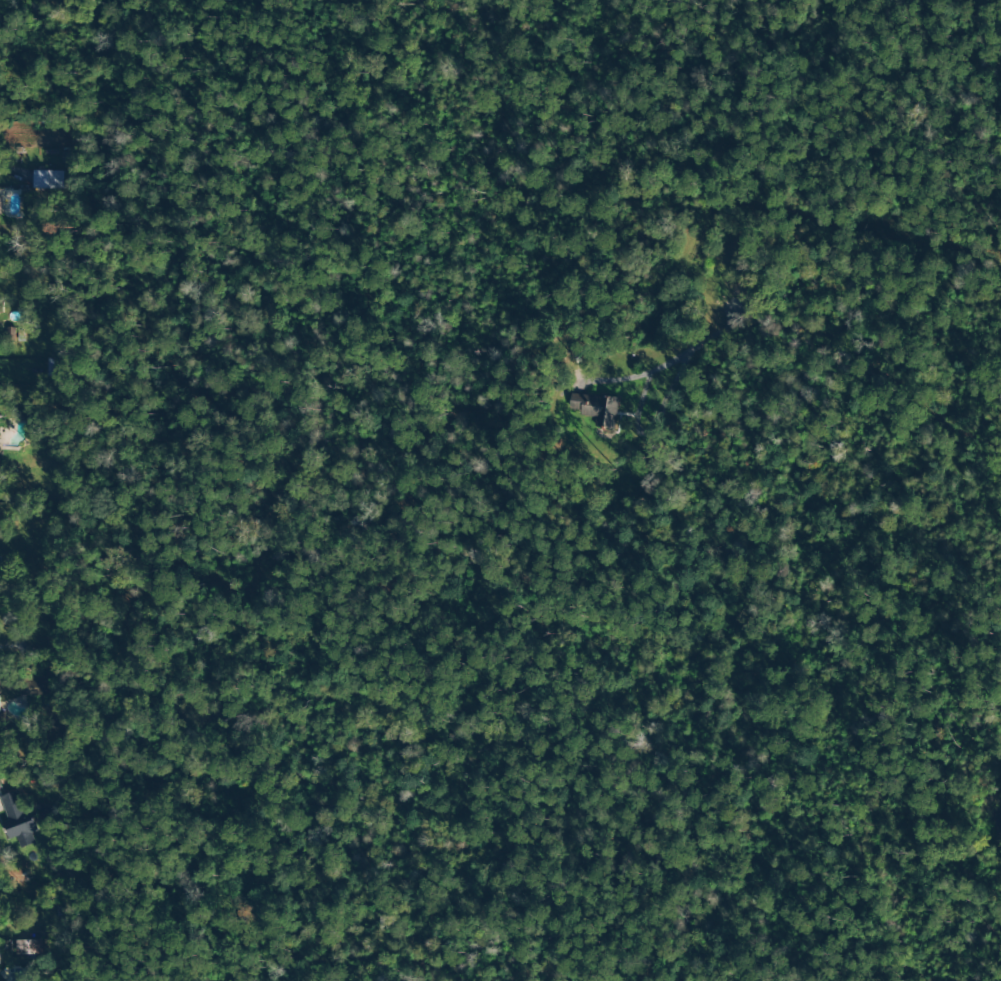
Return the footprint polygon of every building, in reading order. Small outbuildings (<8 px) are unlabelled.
[(33,189),(63,190),(63,171),(34,170),(33,189)] [(618,398),(569,394),(567,411),(581,412),(581,416),(596,418),(595,428),(615,429),(618,398)] [(21,790),(0,797),(0,802),(12,840),(17,838),(20,848),(35,844),(32,833),(35,833),(21,790)] [(38,820),(49,821),(51,807),(40,806),(38,820)] [(42,955),(41,940),(16,940),(16,956),(42,955)]
